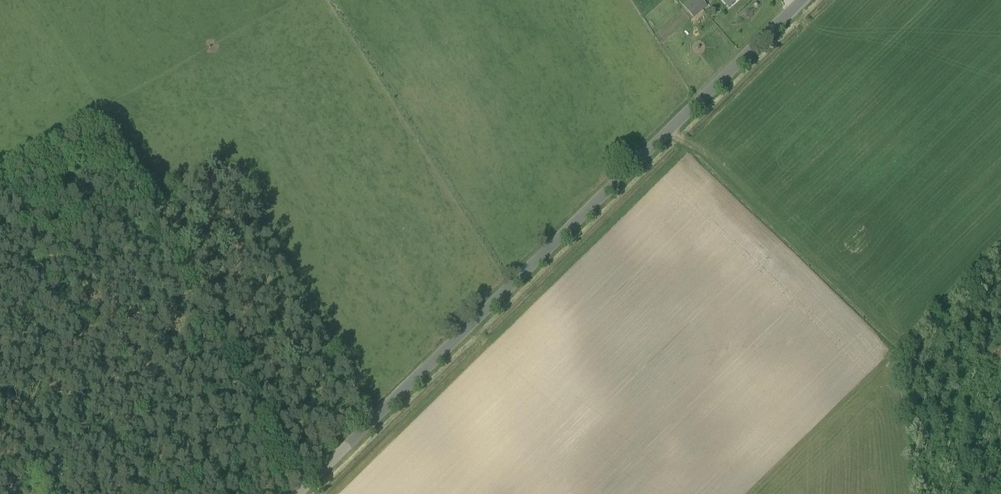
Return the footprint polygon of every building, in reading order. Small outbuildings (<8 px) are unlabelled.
[(707,6),(701,0),(691,8),(697,15),(707,6)] [(110,134),(117,130),(109,117),(102,121),(110,134)]
